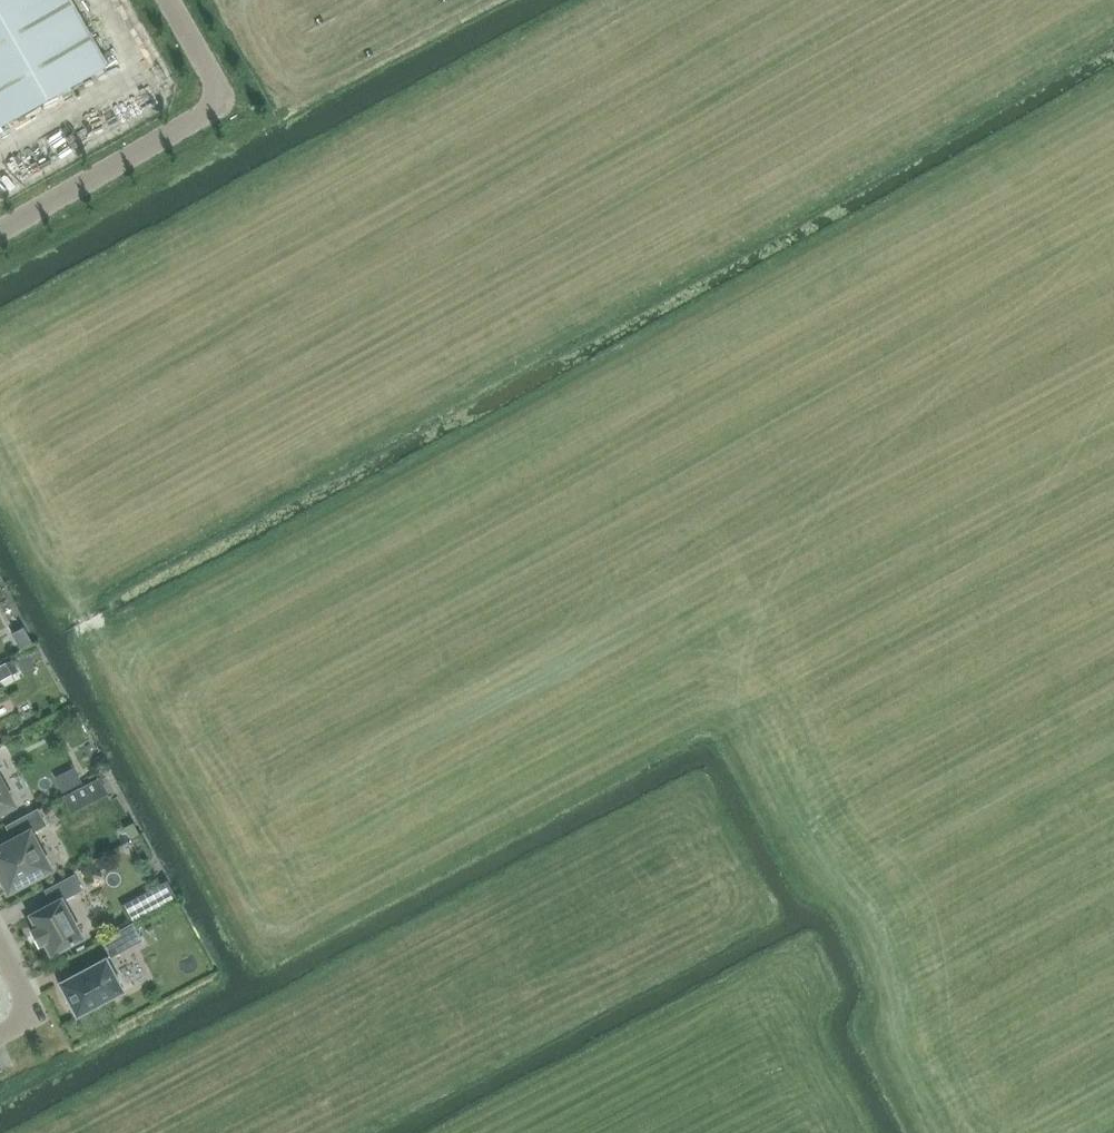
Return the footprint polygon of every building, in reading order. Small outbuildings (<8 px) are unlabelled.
[(108,65),(71,0),(0,0),(0,127),(108,65)] [(0,666),(0,681),(12,675),(6,663),(0,666)] [(60,762),(44,768),(51,788),(67,782),(60,762)] [(13,805),(0,780),(0,813),(13,805)] [(49,869),(30,834),(46,825),(38,809),(37,809),(6,826),(14,840),(0,848),(0,874),(9,891),(49,869)] [(51,955),(82,938),(62,900),(82,889),(74,875),(45,890),(52,903),(30,915),(37,928),(31,931),(38,944),(44,941),(51,955)] [(132,924),(103,940),(111,956),(140,940),(132,924)] [(59,983),(77,1017),(124,991),(106,958),(59,983)]
